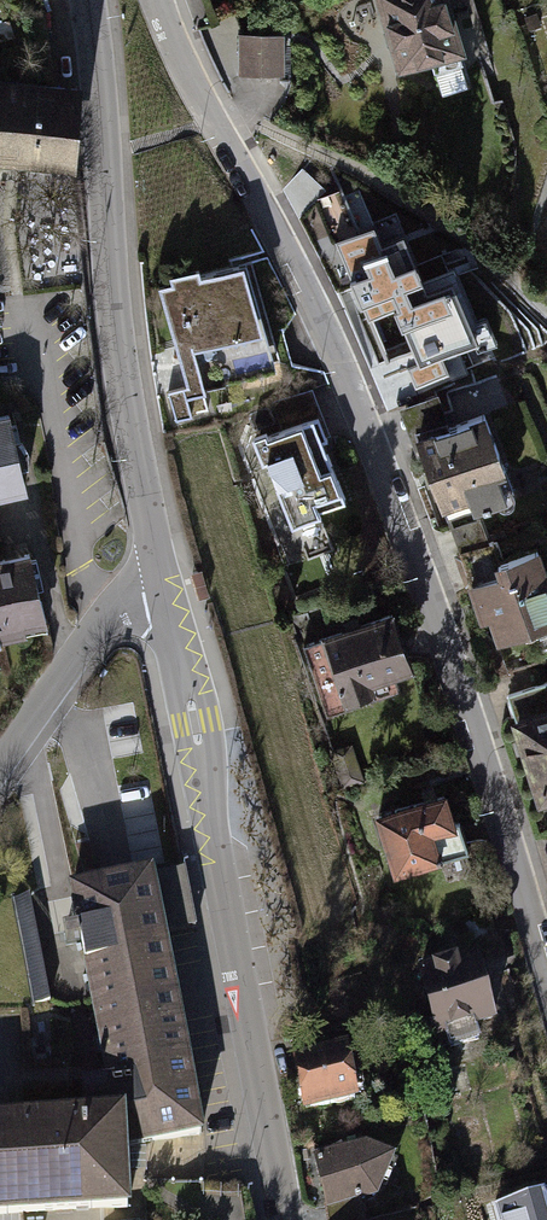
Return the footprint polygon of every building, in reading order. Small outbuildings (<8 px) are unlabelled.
[(401,65),(430,56),(434,70),(462,62),(458,48),(460,47),(445,0),(381,0),(401,65)] [(281,35),(242,35),(241,74),(261,74),(281,73),(281,35)] [(75,88),(0,84),(0,160),(8,160),(71,164),(72,160),(75,88)] [(376,230),(338,245),(356,290),(368,323),(396,312),(419,368),(476,346),(451,284),(423,295),(401,242),(383,249),(376,230)] [(168,279),(156,283),(188,384),(168,390),(177,417),(191,413),(186,395),(204,390),(202,384),(275,361),(242,256),(201,269),(199,262),(165,272),(168,279)] [(414,433),(449,420),(439,392),(400,408),(411,438),(416,436),(414,433)] [(449,420),(414,433),(416,436),(442,506),(470,495),(474,505),(515,489),(484,407),(449,420)] [(311,414),(268,431),(266,427),(251,433),(262,461),(266,459),(292,525),(321,513),(320,510),(346,500),(311,414)] [(0,417),(0,489),(23,483),(6,416),(0,417)] [(460,550),(489,540),(477,505),(447,516),(460,550)] [(453,552),(464,583),(467,582),(480,618),(489,615),(498,640),(546,622),(546,562),(540,542),(499,556),(493,539),(489,540),(460,550),(453,552)] [(0,552),(0,629),(54,615),(35,543),(0,552)] [(392,606),(319,631),(321,637),(302,643),(326,712),(397,688),(392,672),(413,665),(392,606)] [(510,717),(538,803),(546,800),(546,681),(506,694),(513,716),(510,717)] [(447,789),(374,811),(394,873),(469,850),(460,818),(456,819),(447,789)] [(71,884),(110,1080),(86,1082),(84,1112),(0,1117),(0,1216),(136,1210),(133,1149),(210,1134),(172,933),(158,868),(152,870),(71,884)] [(19,897),(36,1003),(50,1000),(32,895),(19,897)] [(457,955),(416,966),(436,1038),(446,1036),(449,1048),(481,1039),(478,1027),(498,1021),(479,956),(459,962),(457,955)] [(347,1044),(291,1056),(303,1113),(359,1101),(347,1044)] [(364,1142),(314,1155),(326,1208),(361,1201),(377,1197),(396,1155),(364,1142)] [(493,1207),(497,1219),(546,1219),(546,1192),(493,1207)] [(201,1218),(211,1219),(243,1219),(247,1204),(206,1196),(201,1218)]
